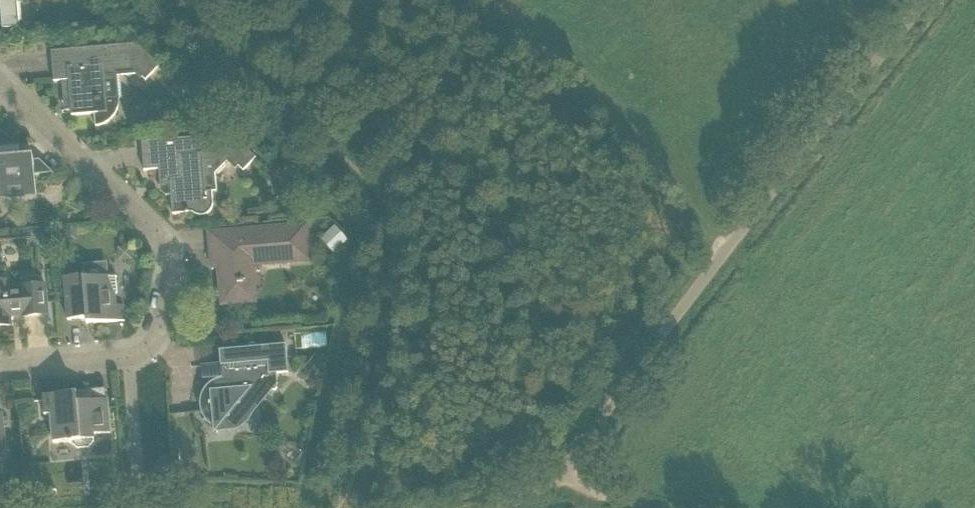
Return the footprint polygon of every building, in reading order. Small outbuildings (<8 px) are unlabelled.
[(2,25),(3,29),(20,27),(17,0),(0,0),(0,26),(2,25)] [(71,49),(51,51),(54,81),(69,80),(72,115),(95,113),(96,126),(98,126),(100,125),(102,124),(104,124),(106,123),(108,121),(110,120),(112,119),(113,117),(115,115),(116,113),(117,111),(118,109),(118,107),(119,105),(119,103),(119,101),(119,99),(123,98),(120,76),(136,74),(141,79),(143,77),(146,80),(160,65),(137,43),(71,49)] [(161,140),(142,142),(144,170),(159,169),(160,183),(170,182),(173,214),(193,212),(194,213),(195,214),(196,214),(197,215),(198,215),(199,215),(201,215),(202,215),(203,215),(204,215),(205,215),(206,214),(207,214),(208,213),(209,213),(209,212),(210,211),(211,210),(211,209),(212,208),(212,207),(213,206),(213,205),(213,204),(213,203),(212,191),(217,190),(215,173),(230,157),(231,158),(243,170),(256,157),(232,134),(161,140)] [(17,195),(37,192),(35,175),(51,173),(56,177),(57,176),(40,159),(34,160),(33,155),(20,156),(19,143),(0,145),(0,196),(17,195)] [(302,197),(288,198),(289,215),(303,214),(302,197)] [(229,231),(209,233),(211,258),(219,258),(220,268),(223,303),(243,301),(254,300),(250,259),(267,257),(268,263),(293,261),(310,260),(306,224),(290,226),(286,226),(229,231)] [(84,275),(65,277),(68,320),(86,318),(87,324),(94,323),(117,321),(125,320),(123,305),(116,305),(115,294),(118,294),(117,275),(84,278),(84,275)] [(11,325),(10,314),(24,313),(24,316),(48,314),(46,294),(45,284),(21,286),(21,288),(8,289),(7,280),(0,281),(0,326),(11,325)] [(212,425),(214,426),(214,432),(217,429),(233,428),(234,428),(236,427),(238,427),(241,425),(243,424),(244,423),(246,422),(247,421),(248,419),(249,418),(250,416),(251,414),(251,412),(252,411),(252,409),(252,407),(252,405),(251,403),(250,389),(262,375),(288,372),(286,345),(258,347),(257,346),(256,345),(255,344),(254,344),(253,344),(252,344),(251,345),(250,345),(249,347),(248,348),(220,351),(223,378),(219,378),(216,380),(212,381),(209,384),(207,386),(204,389),(203,393),(202,394),(201,396),(201,399),(200,401),(200,403),(200,406),(201,408),(201,411),(202,413),(203,415),(204,417),(205,418),(207,420),(208,422),(210,423),(212,425)] [(315,356),(306,366),(316,374),(325,364),(315,356)] [(53,395),(43,396),(43,399),(45,415),(51,415),(53,434),(54,443),(69,441),(70,443),(72,442),(72,444),(78,449),(89,448),(94,442),(94,435),(110,433),(108,399),(107,399),(91,401),(90,396),(77,397),(77,393),(76,393),(53,395)] [(37,491),(23,492),(24,505),(38,504),(37,491)]
